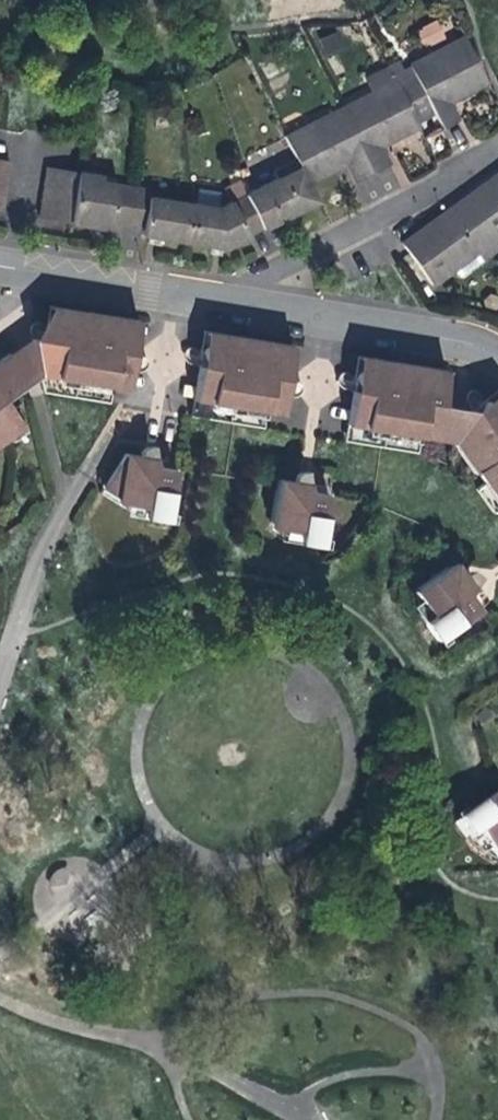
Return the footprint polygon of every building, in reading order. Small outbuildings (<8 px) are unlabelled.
[(437,21),(417,28),(423,46),(444,38),(437,21)] [(340,32),(317,39),(323,57),(346,50),(340,32)] [(456,123),(448,106),(445,100),(451,97),(454,104),(464,99),(473,94),(470,88),(486,80),(466,39),(408,67),(411,73),(423,96),(439,130),(456,123)] [(373,91),(395,81),(389,68),(368,80),(373,91)] [(411,73),(403,77),(411,94),(404,97),(407,104),(423,96),(411,73)] [(395,81),(404,97),(411,94),(403,77),(395,81)] [(395,81),(373,91),(340,108),(372,174),(390,165),(382,146),(379,141),(385,138),(388,143),(396,139),(406,134),(403,129),(416,122),(407,104),(404,97),(395,81)] [(448,106),(454,104),(451,97),(445,100),(448,106)] [(357,182),(372,174),(340,108),(284,136),(297,163),(305,178),(320,171),(323,176),(334,171),(340,168),(338,162),(344,158),(347,164),(357,182)] [(382,146),(388,143),(385,138),(379,141),(382,146)] [(340,168),(347,164),(344,158),(338,162),(340,168)] [(317,203),(305,178),(297,163),(276,173),(278,177),(217,206),(148,194),(148,188),(101,179),(101,177),(48,168),(39,218),(68,223),(84,226),(111,231),(112,226),(142,231),(141,235),(157,238),(201,246),(223,250),(287,218),(317,203)] [(497,172),(475,188),(478,193),(463,203),(496,248),(497,246),(497,173),(497,172)] [(479,260),(496,248),(463,203),(448,213),(445,209),(419,227),(423,234),(416,238),(412,232),(397,242),(429,285),(451,270),(447,265),(471,248),(479,260)] [(419,227),(412,232),(416,238),(423,234),(419,227)] [(48,305),(46,320),(64,323),(67,309),(56,307),(48,305)] [(64,323),(46,320),(43,339),(61,342),(53,393),(108,402),(111,385),(114,365),(115,366),(115,367),(116,368),(117,368),(118,369),(119,369),(120,369),(121,369),(121,370),(123,369),(124,369),(125,369),(126,368),(127,367),(129,367),(130,366),(131,366),(131,365),(134,352),(117,349),(122,318),(67,309),(64,323)] [(128,319),(122,318),(117,349),(134,352),(139,320),(128,319)] [(205,331),(202,350),(204,349),(205,349),(207,348),(208,348),(210,348),(211,348),(212,348),(213,348),(214,349),(215,349),(216,350),(217,351),(218,352),(219,352),(222,334),(205,331)] [(216,367),(209,417),(208,418),(263,427),(265,411),(268,391),(269,392),(270,392),(271,393),(272,394),(273,394),(274,395),(276,395),(279,394),(281,393),(283,393),(284,393),(287,376),(271,373),(276,343),(222,334),(219,352),(218,352),(217,351),(216,350),(215,349),(214,349),(213,348),(212,348),(211,348),(210,348),(208,348),(207,348),(205,349),(204,349),(202,350),(200,364),(216,367)] [(1,362),(0,363),(0,447),(4,444),(19,424),(4,402),(29,382),(38,375),(32,338),(20,348),(1,362)] [(41,389),(53,393),(61,342),(43,339),(32,338),(38,375),(41,389)] [(291,345),(276,343),(271,373),(287,376),(291,345)] [(352,356),(349,374),(351,374),(353,374),(354,373),(356,372),(357,372),(359,372),(360,372),(361,373),(362,374),(363,375),(364,376),(364,377),(365,377),(365,378),(368,359),(352,356)] [(351,374),(349,374),(347,390),(363,392),(354,442),(409,452),(412,434),(415,413),(416,414),(417,415),(418,415),(419,416),(421,417),(422,418),(423,418),(424,418),(425,418),(426,418),(427,417),(429,417),(430,417),(431,417),(432,416),(434,401),(417,398),(422,367),(368,359),(365,378),(365,377),(364,377),(364,376),(363,375),(362,374),(361,373),(360,372),(359,372),(357,372),(356,372),(354,373),(353,374),(351,374)] [(191,414),(209,417),(216,367),(200,364),(191,414)] [(128,387),(131,365),(131,366),(130,366),(129,367),(127,367),(126,368),(125,369),(124,369),(123,369),(121,370),(121,369),(120,369),(119,369),(118,369),(117,368),(116,368),(115,367),(115,366),(114,365),(111,385),(128,387)] [(439,370),(422,367),(417,398),(434,401),(439,370)] [(483,398),(494,410),(497,408),(497,392),(496,389),(483,398)] [(338,440),(354,442),(363,392),(347,390),(338,440)] [(281,413),(284,393),(283,393),(281,393),(279,394),(276,395),(274,395),(273,394),(272,394),(271,393),(270,392),(269,392),(268,391),(265,411),(281,413)] [(497,505),(497,408),(494,410),(483,398),(467,408),(449,441),(459,454),(465,451),(476,466),(471,470),(480,483),(474,488),(489,511),(497,505)] [(429,437),(449,441),(467,408),(434,401),(432,416),(429,437)] [(412,434),(429,437),(432,416),(431,417),(430,417),(429,417),(427,417),(426,418),(425,418),(424,418),(423,418),(422,418),(421,417),(419,416),(418,415),(417,415),(416,414),(415,413),(412,434)] [(171,475),(124,466),(120,476),(113,475),(101,493),(124,507),(147,513),(146,522),(164,525),(171,475)] [(328,502),(278,493),(272,530),(282,535),(304,540),(302,550),(320,552),(328,502)] [(430,637),(473,607),(445,566),(413,587),(416,600),(430,619),(421,625),(430,637)] [(494,794),(452,824),(461,838),(469,833),(481,850),(492,856),(497,852),(497,800),(494,794)]
